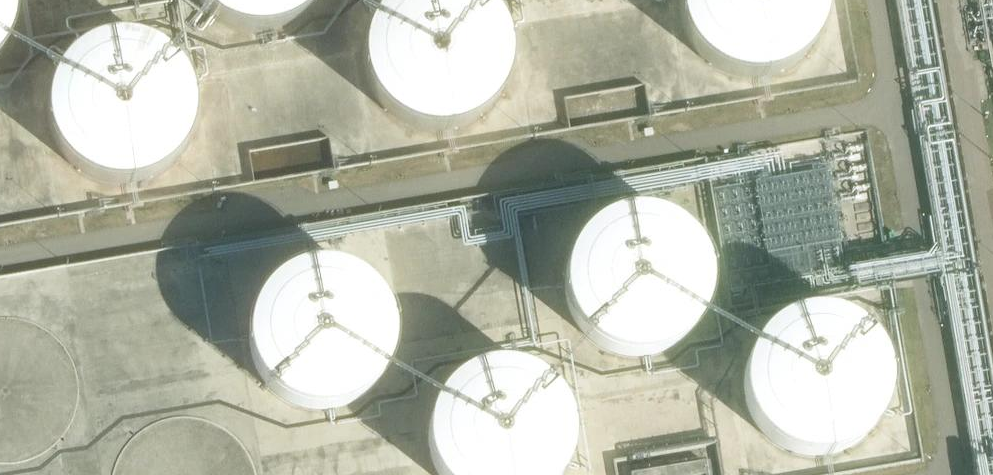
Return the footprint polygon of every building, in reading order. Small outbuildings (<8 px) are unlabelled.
[(16,21),(16,13),(16,5),(15,0),(0,0),(0,61),(1,59),(6,52),(10,45),(13,37),(15,30),(16,21)] [(196,3),(201,9),(207,16),(213,21),(220,26),(227,29),(235,32),(243,34),(251,36),(259,36),(267,35),(275,34),(283,31),(291,28),(298,24),(305,19),(311,14),(316,7),(321,1),(321,0),(195,0),(196,3)] [(510,69),(510,61),(510,53),(508,45),(506,37),(503,29),(498,22),(493,16),(488,9),(482,4),(476,0),(398,0),(397,1),(390,6),(384,11),(379,18),(374,24),(370,32),(367,39),(365,47),(364,55),(363,64),(364,72),(366,80),(368,88),(371,95),(375,102),(380,109),(386,115),(392,120),(399,125),(406,129),(414,132),(422,134),(430,135),(438,135),(446,135),(455,133),(462,131),(470,128),(477,124),(484,119),(490,113),(495,107),(500,100),(504,93),(507,85),(509,77),(510,69)] [(826,12),(827,4),(826,0),(680,0),(680,7),(680,15),(682,23),(684,31),(688,39),(692,46),(697,52),(702,58),(708,64),(715,68),(722,72),(730,75),(738,77),(746,78),(754,79),(763,78),(771,77),(779,74),(786,71),(793,67),(800,62),(806,56),(811,50),(816,43),(820,36),(823,29),(825,21),(826,12)] [(192,130),(193,122),(193,113),(193,105),(191,97),(189,89),(186,82),(182,75),(177,68),(171,62),(165,57),(158,52),(151,48),(143,45),(135,43),(127,42),(119,42),(110,42),(102,44),(95,46),(87,49),(80,53),(73,58),(67,64),(62,70),(57,77),(53,84),(50,92),(48,100),(47,108),(47,116),(47,124),(49,132),(51,140),(54,148),(59,155),(63,162),(69,168),(75,173),(82,178),(89,181),(97,184),(105,187),(113,188),(121,188),(130,187),(138,186),(146,183),(153,180),(160,176),(167,171),(173,166),(178,159),(183,153),(187,145),(190,138),(192,130)] [(709,300),(710,291),(710,282),(708,273),(706,264),(702,255),(697,248),(692,240),(685,234),(678,228),(670,224),(661,220),(653,218),(643,217),(634,217),(625,218),(616,220),(608,223),(600,228),(592,233),(586,239),(580,246),(575,254),(571,263),(568,271),(567,280),(567,290),(567,299),(569,308),(572,316),(577,324),(582,332),(588,339),(595,345),(602,350),(611,354),(619,357),(628,359),(638,359),(647,359),(656,357),(664,354),(673,351),(681,346),(688,340),(694,333),(699,326),(703,317),(707,309),(709,300)] [(482,263),(398,293),(405,313),(421,307),(431,336),(489,316),(488,315),(499,311),(482,263)] [(391,354),(392,342),(392,330),(390,319),(385,308),(379,298),(372,289),(363,281),(353,275),(342,270),(330,268),(319,267),(307,269),(296,272),(285,277),(275,284),(267,292),(260,302),(255,312),(251,323),(250,335),(250,347),(253,358),(257,369),(263,379),(270,388),(279,396),(289,402),(300,407),(312,409),(323,410),(335,408),(346,405),(357,400),(367,393),(375,385),(382,375),(387,365),(391,354)] [(889,408),(891,397),(891,385),(890,374),(886,363),(881,352),(875,343),(867,335),(858,328),(848,323),(837,319),(825,317),(814,317),(802,318),(791,322),(781,327),(772,333),(763,341),(756,350),(751,360),(747,371),(745,383),(745,394),(747,405),(750,416),(755,427),(762,436),(770,444),(779,451),(789,457),(800,460),(811,462),(823,463),(834,461),(845,458),(856,453),(865,446),(873,438),(880,429),(886,419),(889,408)] [(573,446),(573,435),(571,423),(568,412),(562,402),(556,393),(548,385),(538,378),(528,373),(517,369),(506,367),(495,367),(483,369),(472,372),(462,377),(453,384),(445,392),(438,401),(433,411),(429,422),(427,433),(427,445),(429,456),(432,467),(436,474),(563,474),(567,468),(571,457),(573,446)] [(630,474),(706,474),(704,462),(630,474)]
